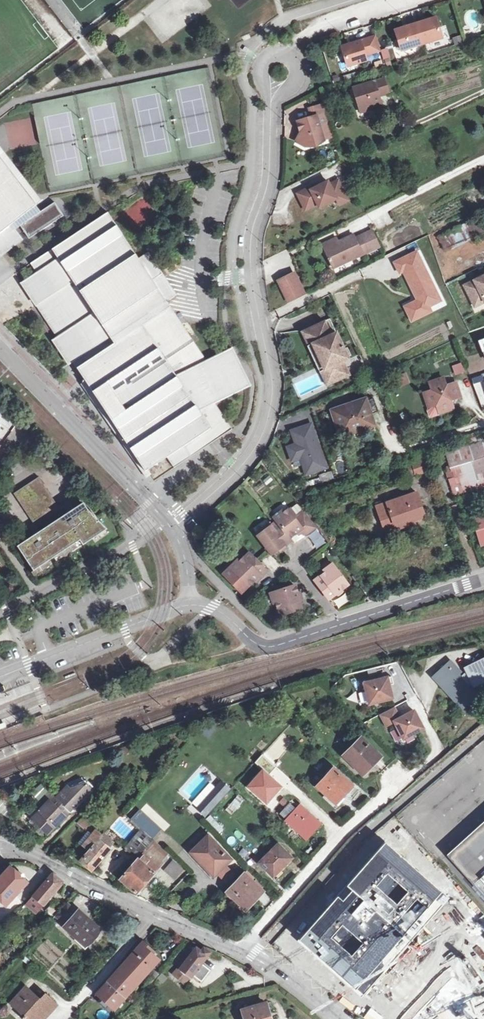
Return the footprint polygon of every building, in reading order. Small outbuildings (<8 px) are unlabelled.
[(442,38),(435,18),(415,24),(422,44),(442,38)] [(415,24),(395,30),(402,50),(422,44),(415,24)] [(379,51),(375,37),(342,47),(348,66),(366,60),(365,55),(379,51)] [(388,49),(380,49),(382,64),(390,63),(388,49)] [(391,93),(387,78),(357,88),(365,112),(384,106),(380,93),(384,92),(385,95),(391,93)] [(309,117),(293,120),(298,148),(332,142),(325,103),(307,107),(309,117)] [(23,239),(11,224),(36,206),(0,159),(0,257),(23,239)] [(295,193),(303,214),(336,201),(338,207),(349,202),(338,176),(295,193)] [(134,229),(155,221),(147,199),(134,204),(140,218),(131,222),(134,229)] [(84,378),(81,385),(106,421),(107,420),(146,477),(150,475),(147,470),(167,457),(175,467),(231,430),(214,403),(250,385),(232,348),(206,361),(166,301),(176,294),(148,253),(138,259),(108,212),(31,263),(37,273),(21,283),(57,337),(53,340),(69,364),(73,362),(84,378)] [(438,236),(445,252),(450,250),(454,258),(469,251),(465,242),(483,233),(483,224),(480,216),(438,236)] [(351,237),(324,250),(333,269),(368,253),(361,238),(353,241),(351,237)] [(416,251),(395,262),(399,273),(405,270),(418,296),(417,301),(411,303),(415,313),(429,306),(441,300),(416,251)] [(294,272),(278,280),(288,302),(304,294),(294,272)] [(464,284),(472,300),(482,296),(483,300),(483,275),(464,284)] [(472,300),(475,306),(483,301),(483,300),(482,296),(472,300)] [(415,313),(411,303),(405,307),(411,320),(431,311),(429,306),(415,313)] [(334,382),(350,375),(343,361),(349,359),(337,333),(331,335),(325,321),(309,329),(315,342),(312,343),(325,369),(327,368),(334,382)] [(463,363),(452,365),(454,375),(464,373),(463,363)] [(401,387),(409,384),(405,373),(396,377),(401,387)] [(423,394),(428,408),(427,409),(427,411),(426,412),(427,414),(427,416),(428,417),(429,418),(431,418),(432,418),(434,418),(436,418),(437,417),(438,416),(439,415),(439,414),(439,413),(453,408),(452,403),(449,401),(451,397),(454,399),(460,397),(456,382),(446,386),(444,378),(438,380),(439,383),(430,386),(432,391),(423,394)] [(332,410),(340,433),(364,426),(364,428),(375,424),(366,399),(332,410)] [(312,424),(293,430),(298,443),(289,447),(292,458),(299,456),(308,460),(311,470),(326,465),(312,424)] [(308,460),(299,456),(303,464),(306,472),(311,470),(308,460)] [(407,478),(429,473),(426,459),(404,464),(407,478)] [(321,482),(333,479),(331,472),(320,475),(321,482)] [(39,477),(14,493),(33,523),(58,506),(39,477)] [(376,505),(384,529),(423,516),(415,492),(376,505)] [(75,509),(67,514),(41,531),(34,536),(18,546),(34,571),(80,540),(83,545),(107,529),(99,521),(97,522),(91,513),(82,504),(75,509)] [(279,522),(289,536),(301,528),(305,533),(315,525),(309,517),(300,524),(295,517),(297,516),(291,508),(285,512),(283,511),(275,517),(277,520),(279,522)] [(284,544),(291,538),(289,536),(279,522),(275,525),(273,523),(268,528),(266,525),(257,532),(273,553),(278,549),(284,544)] [(224,573),(241,592),(254,579),(259,574),(261,576),(267,571),(252,554),(248,558),(246,556),(241,561),(239,559),(224,573)] [(348,583),(332,562),(324,569),(325,571),(319,576),(320,578),(317,580),(329,596),(336,592),(342,587),(348,583)] [(278,603),(283,614),(302,607),(299,599),(297,593),(294,586),(272,594),(275,604),(278,603)] [(336,609),(346,603),(342,595),(331,601),(336,609)] [(461,677),(470,686),(472,684),(473,685),(483,680),(483,658),(464,667),(467,673),(461,677)] [(461,677),(458,674),(461,672),(451,661),(435,676),(464,708),(478,695),(470,686),(461,677)] [(393,676),(366,682),(370,703),(391,698),(393,694),(391,684),(395,683),(393,676)] [(357,692),(358,704),(367,703),(366,691),(357,692)] [(395,706),(382,713),(387,725),(395,721),(404,738),(424,727),(415,710),(401,717),(395,706)] [(323,719),(316,724),(324,735),(331,730),(323,719)] [(379,756),(362,737),(344,755),(362,773),(379,756)] [(151,739),(121,747),(123,753),(153,744),(151,739)] [(345,795),(347,797),(355,787),(334,768),(318,786),(336,803),(345,795)] [(284,773),(279,778),(288,786),(293,781),(284,773)] [(205,817),(231,789),(221,780),(196,808),(205,817)] [(62,791),(56,797),(70,811),(81,799),(91,788),(86,783),(62,791)] [(91,788),(81,799),(86,804),(97,793),(91,788)] [(70,811),(56,797),(51,793),(48,790),(41,798),(47,803),(32,818),(32,819),(41,828),(48,833),(53,829),(56,825),(70,811)] [(237,795),(225,810),(232,815),(243,800),(237,795)] [(27,813),(32,818),(47,803),(41,798),(27,813)] [(291,803),(280,814),(286,820),(296,809),(291,803)] [(147,804),(142,809),(161,828),(165,823),(147,804)] [(286,820),(285,820),(307,840),(321,824),(299,805),(296,809),(286,820)] [(148,819),(141,812),(133,821),(140,827),(148,819)] [(100,840),(103,836),(82,817),(77,823),(88,832),(80,843),(89,850),(81,861),(92,870),(110,848),(100,840)] [(449,856),(483,895),(483,824),(449,856)] [(48,833),(41,828),(39,830),(46,836),(48,833)] [(146,851),(155,841),(145,831),(128,848),(139,857),(146,851)] [(191,852),(200,860),(202,858),(217,873),(231,859),(209,835),(191,852)] [(113,845),(103,836),(100,840),(110,848),(113,845)] [(169,854),(155,841),(146,851),(161,864),(169,854)] [(292,857),(279,844),(260,863),(274,876),(292,857)] [(161,864),(146,851),(121,879),(137,893),(162,865),(161,864)] [(202,858),(200,860),(214,875),(217,873),(202,858)] [(173,860),(164,871),(175,879),(184,869),(173,860)] [(0,878),(0,899),(6,905),(28,882),(11,866),(0,878)] [(262,889),(245,873),(227,892),(244,908),(262,889)] [(52,877),(34,898),(44,906),(64,882),(63,881),(54,874),(52,877)] [(44,906),(34,898),(28,905),(38,913),(44,906)] [(101,930),(79,911),(78,912),(67,903),(55,916),(66,926),(64,927),(86,946),(101,930)] [(46,917),(50,920),(57,911),(52,907),(47,913),(49,914),(46,917)] [(142,942),(126,961),(144,976),(152,968),(159,960),(150,953),(152,950),(142,942)] [(180,968),(190,976),(192,974),(201,981),(210,969),(201,963),(209,952),(204,948),(201,951),(195,947),(193,950),(189,947),(178,962),(182,965),(180,968)] [(144,976),(126,961),(115,973),(133,989),(141,980),(144,976)] [(152,968),(144,976),(141,980),(149,987),(160,974),(152,968)] [(180,968),(174,976),(184,983),(190,976),(180,968)] [(133,989),(115,973),(97,993),(104,1000),(106,998),(117,1007),(133,989)] [(47,1016),(57,1005),(45,995),(40,1000),(25,987),(11,1003),(26,1016),(24,1018),(25,1018),(40,1018),(45,1014),(47,1016)] [(106,998),(104,1000),(115,1009),(117,1007),(106,998)] [(271,1018),(275,1018),(269,1001),(266,1001),(266,1003),(271,1018)] [(266,1003),(243,1010),(245,1018),(271,1018),(266,1003)] [(465,1018),(483,1018),(483,1007),(465,1018)]
